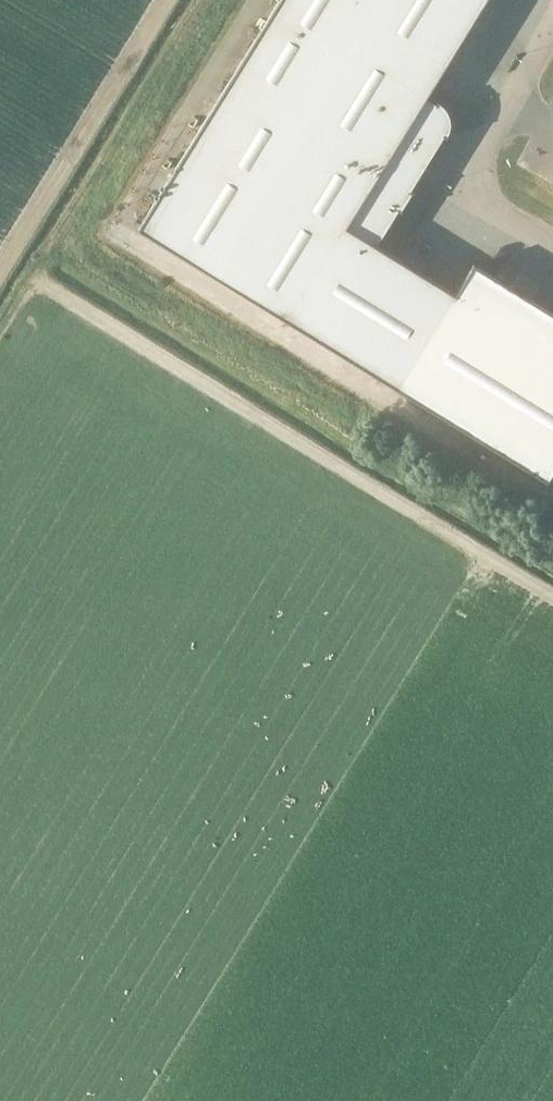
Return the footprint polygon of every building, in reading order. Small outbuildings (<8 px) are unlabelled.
[(437,104),(425,97),(485,0),(278,0),(138,228),(547,480),(552,469),(552,313),(473,264),(454,293),(375,245),(444,133),(445,131),(446,128),(447,125),(447,122),(446,117),(445,113),(443,110),(440,107),(437,104)] [(453,84),(446,79),(441,87),(448,91),(453,84)]
